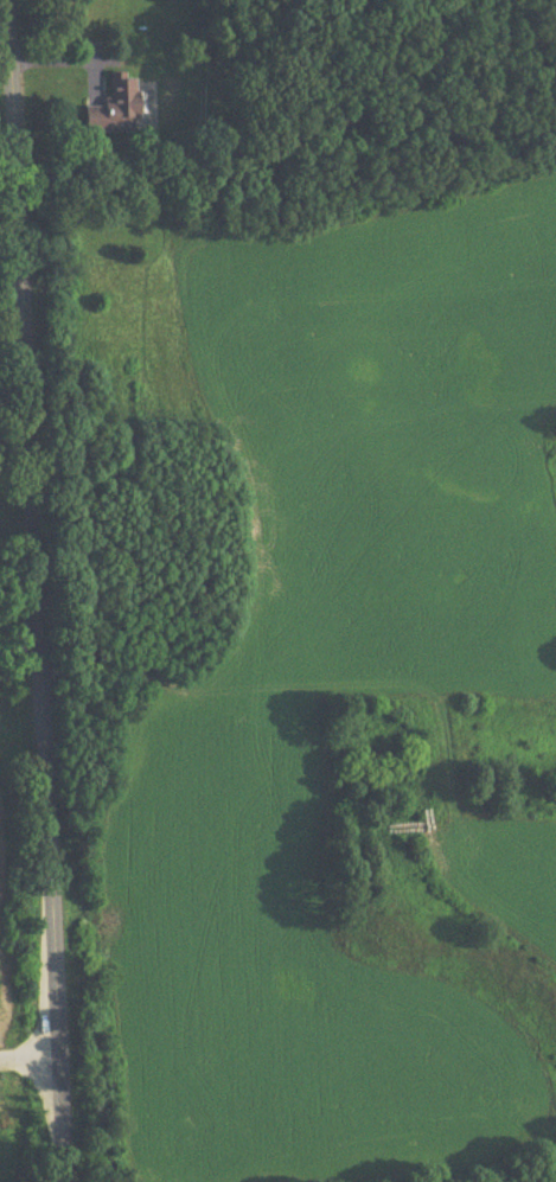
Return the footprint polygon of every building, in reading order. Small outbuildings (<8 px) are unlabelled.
[(133,135),(133,121),(139,121),(139,77),(109,77),(109,108),(87,108),(87,135),(133,135)]
